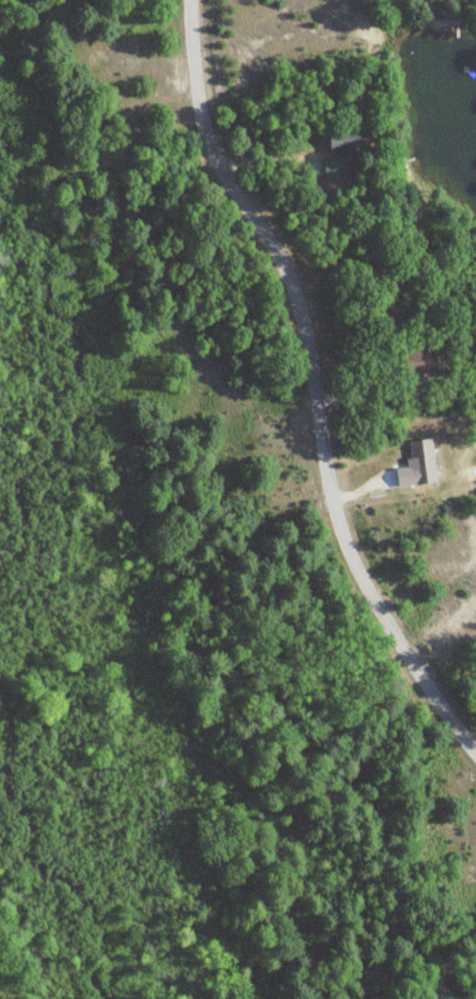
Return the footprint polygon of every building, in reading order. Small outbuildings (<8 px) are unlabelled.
[(441,372),(441,360),(417,360),(417,372),(441,372)] [(411,442),(416,485),(439,483),(435,440),(411,442)]
